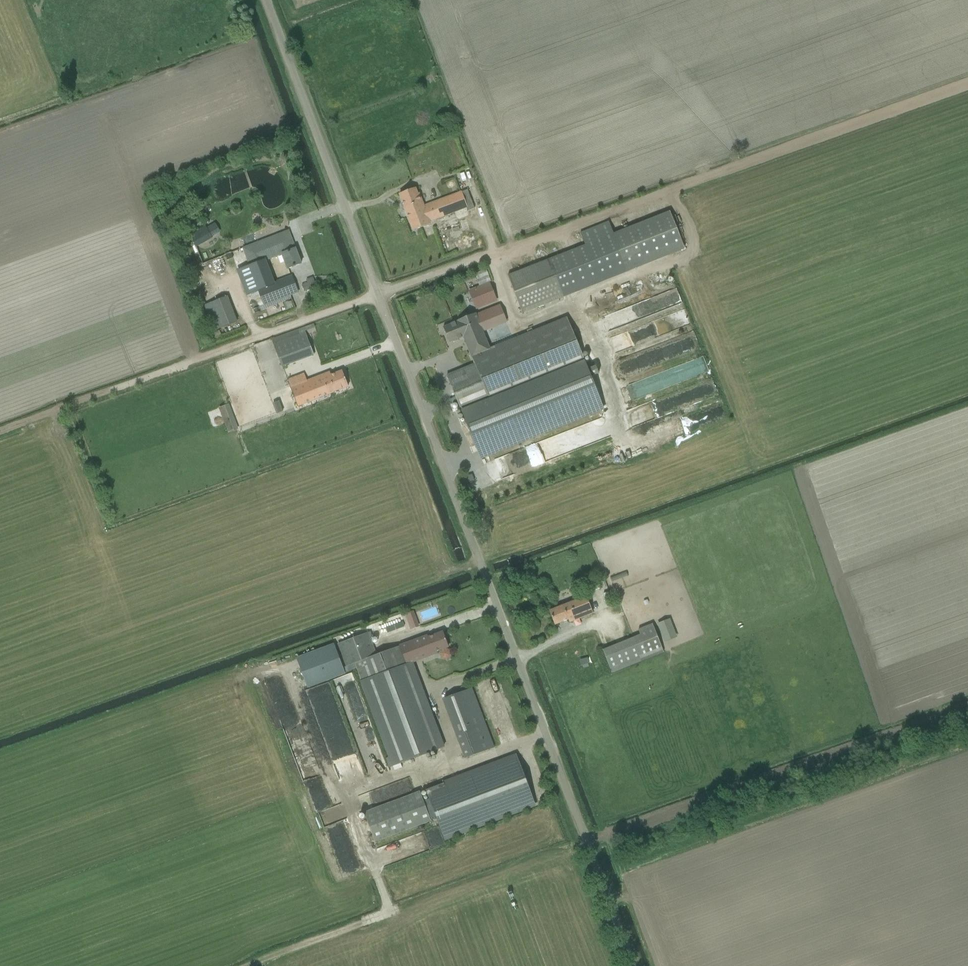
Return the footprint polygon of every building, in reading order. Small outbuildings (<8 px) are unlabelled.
[(284,147),(280,153),(286,157),(290,151),(284,147)] [(414,231),(423,227),(430,224),(429,223),(467,208),(468,211),(475,208),(468,190),(424,206),(419,193),(417,194),(415,188),(400,194),(414,231)] [(670,212),(614,235),(628,272),(683,247),(670,212)] [(202,244),(212,238),(206,226),(195,233),(202,244)] [(287,270),(292,268),(301,264),(289,231),(279,235),(244,248),(265,304),(298,291),(292,277),(274,284),(265,261),(282,255),(287,270)] [(514,273),(508,276),(522,314),(563,298),(548,260),(514,273)] [(477,308),(486,304),(479,288),(470,292),(477,308)] [(601,319),(605,331),(674,306),(674,307),(683,303),(678,289),(607,314),(608,316),(601,319)] [(240,322),(231,296),(208,303),(217,329),(240,322)] [(444,327),(443,327),(449,343),(463,338),(464,340),(468,349),(471,356),(473,363),(474,365),(467,367),(447,376),(461,412),(478,453),(480,457),(480,458),(560,426),(600,410),(603,408),(586,365),(567,318),(490,348),(483,332),(495,327),(488,310),(476,315),(476,314),(457,321),(457,322),(445,326),(444,327)] [(281,366),(313,354),(306,335),(274,346),(281,366)] [(307,382),(291,387),(298,406),(319,398),(327,395),(339,390),(348,387),(342,371),(331,376),(330,373),(321,376),(307,382)] [(230,433),(237,430),(239,430),(238,428),(234,416),(229,405),(219,409),(223,420),(225,423),(228,434),(230,433)] [(501,478),(572,451),(565,433),(494,461),(501,478)] [(617,590),(626,587),(622,576),(613,579),(617,590)] [(579,619),(593,613),(587,597),(549,611),(555,625),(568,620),(569,623),(579,619)] [(407,620),(416,617),(414,611),(405,614),(407,620)] [(606,648),(614,670),(667,652),(657,622),(641,628),(643,635),(606,648)] [(352,639),(338,644),(339,648),(346,667),(342,668),(344,672),(344,673),(358,668),(363,681),(394,766),(445,747),(413,662),(427,657),(436,653),(436,652),(448,647),(443,632),(428,638),(428,636),(418,640),(376,655),(368,633),(352,639)] [(344,672),(334,646),(297,660),(306,686),(344,672)] [(443,699),(465,759),(494,748),(471,688),(443,699)] [(296,740),(306,737),(299,716),(286,720),(288,726),(291,725),(293,729),(297,728),(298,732),(294,733),(296,740)] [(420,792),(364,813),(375,842),(431,821),(430,818),(436,816),(444,839),(535,805),(517,756),(426,790),(430,799),(424,802),(420,792)]
